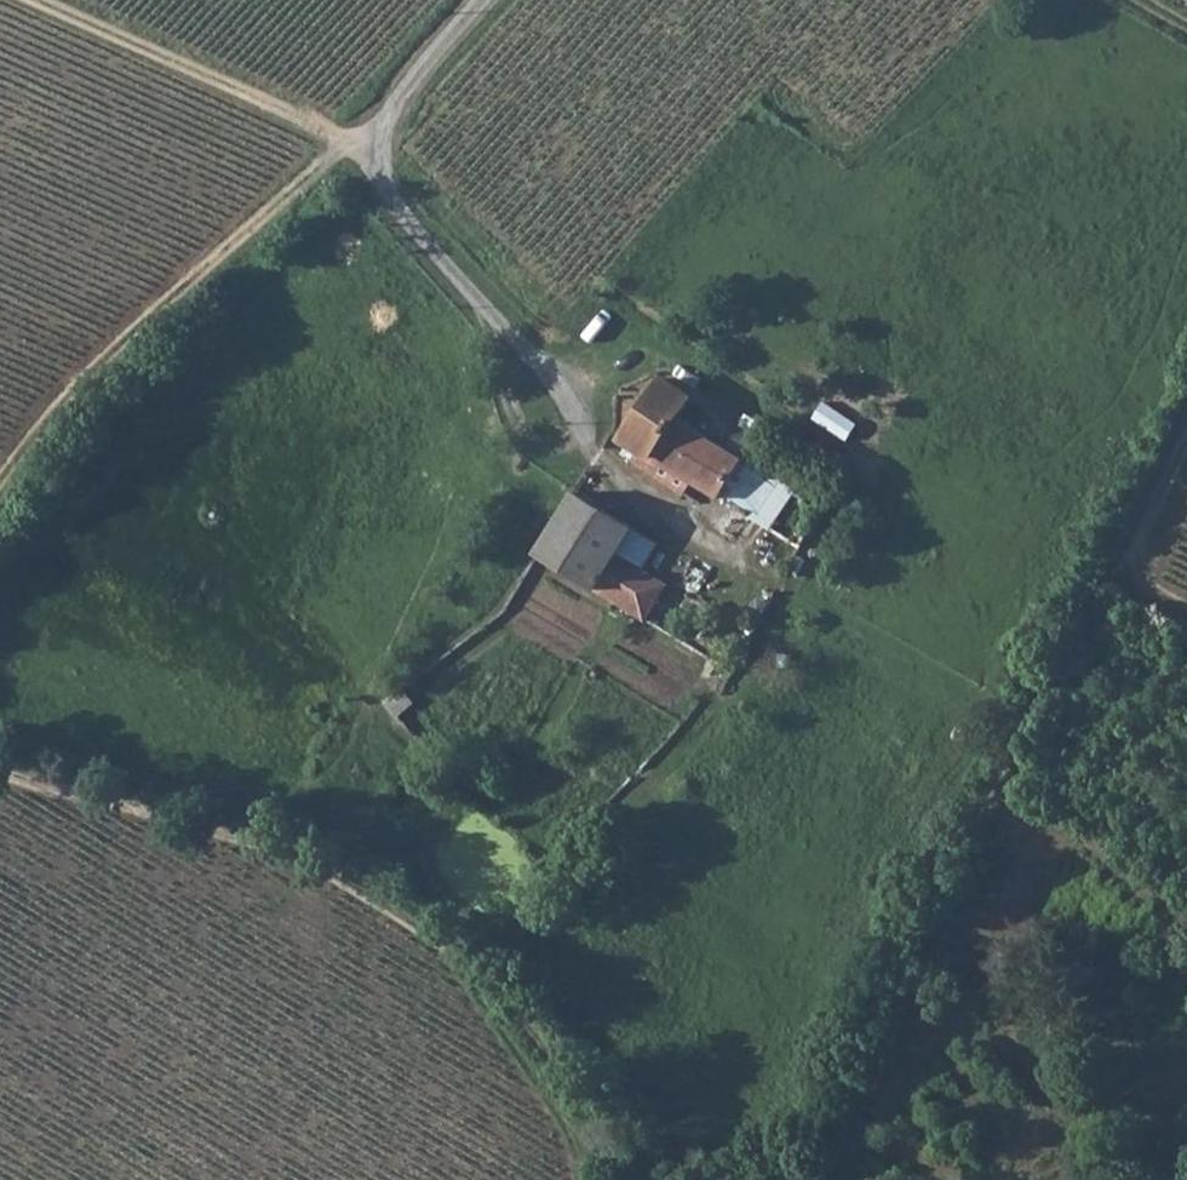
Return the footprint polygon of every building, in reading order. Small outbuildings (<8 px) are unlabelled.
[(626,444),(808,552),(807,547),(825,514),(755,474),(757,465),(683,423),(696,401),(664,383),(626,444)] [(832,409),(823,423),(849,440),(858,426),(832,409)] [(569,510),(538,556),(564,574),(596,596),(607,582),(616,587),(627,571),(641,579),(661,548),(580,496),(569,510)] [(408,692),(389,706),(405,722),(421,708),(408,692)]
